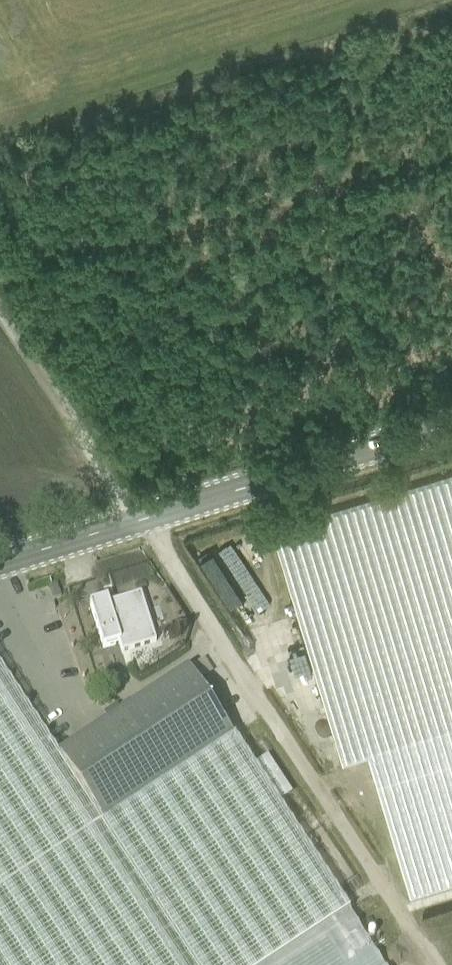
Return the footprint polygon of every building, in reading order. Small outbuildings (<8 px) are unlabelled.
[(123,650),(154,640),(140,596),(109,606),(107,600),(90,606),(104,652),(122,646),(123,650)] [(339,759),(451,728),(451,641),(441,644),(439,640),(382,656),(376,633),(309,651),(339,759)] [(234,736),(231,737),(186,669),(58,756),(0,666),(0,964),(382,964),(234,736)] [(378,770),(421,915),(451,905),(451,747),(378,770)]
